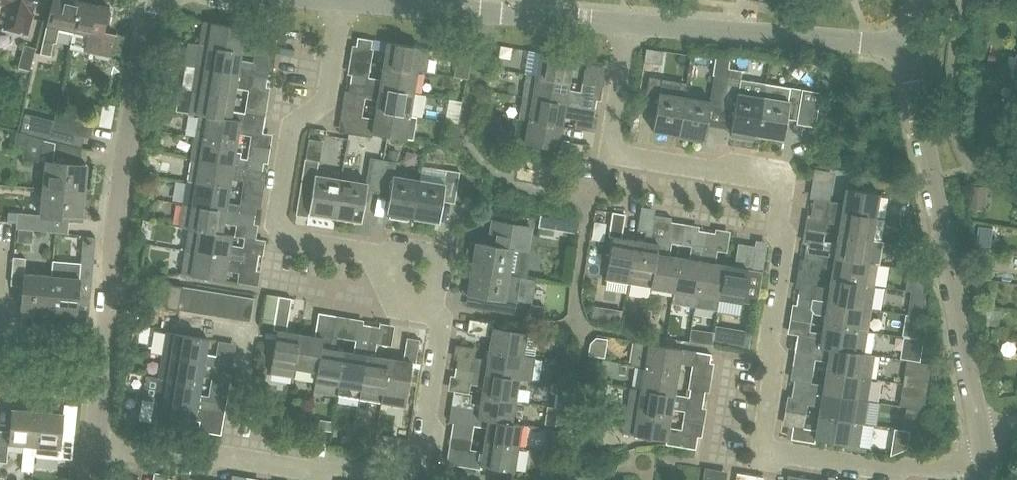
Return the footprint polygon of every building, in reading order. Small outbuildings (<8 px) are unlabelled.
[(29,22),(34,0),(0,0),(0,4),(1,5),(0,10),(0,26),(26,33),(29,22)] [(54,43),(57,29),(72,33),(79,0),(77,0),(52,0),(40,53),(49,55),(52,42),(54,43)] [(79,0),(72,33),(69,46),(109,55),(114,32),(102,30),(103,28),(106,27),(108,17),(105,15),(107,6),(79,0)] [(271,42),(273,33),(210,22),(202,21),(198,43),(206,45),(240,50),(242,37),(271,42)] [(369,48),(371,39),(355,37),(354,46),(369,48)] [(384,50),(382,65),(415,70),(426,72),(430,49),(419,47),(385,42),(384,50)] [(202,67),(236,73),(266,78),(267,71),(252,69),(253,63),(238,60),(240,50),(206,45),(202,67)] [(572,57),(538,52),(534,75),(568,81),(572,57)] [(457,53),(456,60),(467,62),(469,55),(458,53),(457,53)] [(600,71),(602,62),(587,60),(585,69),(600,71)] [(348,82),(363,85),(378,87),(412,93),(415,70),(382,65),(379,79),(349,75),(348,82)] [(266,78),(236,73),(202,67),(193,66),(189,88),(232,96),(234,83),(264,88),(266,78)] [(726,77),(721,108),(733,110),(730,132),(731,132),(730,138),(752,142),(753,136),(755,136),(762,98),(764,83),(739,80),(740,70),(728,68),(726,77)] [(568,81),(534,75),(526,74),(522,96),(594,109),(595,99),(571,95),(572,90),(567,89),(568,81)] [(709,106),(721,108),(726,77),(713,75),(709,102),(684,98),(677,136),(678,136),(677,139),(702,142),(702,139),(704,140),(709,106)] [(647,78),(643,109),(655,111),(651,132),(677,136),(684,98),(685,87),(660,83),(661,80),(647,78)] [(376,100),(375,109),(408,115),(412,93),(378,87),(363,85),(348,82),(347,90),(377,95),(376,100)] [(762,98),(755,136),(782,140),(785,118),(786,114),(797,116),(797,120),(796,123),(803,125),(815,127),(816,120),(818,106),(819,100),(801,97),(802,89),(789,87),(764,83),(762,98)] [(185,111),(197,113),(245,121),(245,113),(230,111),(232,96),(189,88),(185,111)] [(519,118),(527,120),(560,125),(562,116),(577,119),(578,114),(592,116),(594,109),(522,96),(519,118)] [(347,120),(346,132),(370,136),(371,133),(413,140),(417,116),(408,115),(375,109),(372,124),(347,120)] [(245,121),(197,113),(193,136),(234,143),(237,129),(261,133),(264,116),(245,113),(245,121)] [(51,127),(83,135),(88,137),(92,123),(54,114),(51,127)] [(556,153),(573,156),(581,157),(583,144),(558,140),(560,125),(527,120),(523,143),(557,149),(556,153)] [(80,147),(83,135),(51,127),(49,139),(69,144),(80,147)] [(45,161),(42,188),(82,191),(85,164),(67,162),(69,144),(49,139),(15,131),(14,143),(20,144),(20,148),(24,150),(23,159),(45,161)] [(187,158),(197,160),(260,170),(262,162),(238,158),(239,153),(233,152),(234,143),(193,136),(191,136),(187,158)] [(376,191),(381,159),(368,157),(364,183),(339,179),(333,216),(358,220),(363,189),(376,191)] [(306,212),(333,216),(339,179),(314,175),(316,161),(302,159),(297,189),(309,191),(306,212)] [(409,217),(411,218),(417,180),(392,176),(395,162),(381,159),(376,191),(388,193),(385,213),(390,214),(389,218),(408,221),(409,217)] [(197,160),(193,182),(227,188),(229,174),(259,179),(260,170),(197,160)] [(420,180),(417,180),(411,218),(437,222),(440,200),(453,202),(458,172),(445,170),(422,166),(420,180)] [(812,197),(811,206),(874,217),(880,182),(846,176),(842,202),(829,200),(812,197)] [(255,207),(240,205),(224,203),(227,188),(193,182),(184,181),(180,203),(253,215),(255,207)] [(972,197),(985,198),(987,187),(981,186),(973,185),(973,187),(972,197)] [(47,231),(48,216),(80,219),(82,191),(42,188),(40,214),(16,212),(14,228),(18,228),(33,229),(47,231)] [(253,215),(180,203),(179,203),(175,225),(186,227),(219,233),(222,219),(252,224),(253,215)] [(838,224),(837,233),(871,239),(874,217),(811,206),(810,214),(831,217),(830,222),(838,224)] [(611,237),(603,281),(627,285),(635,240),(621,238),(625,215),(611,213),(607,236),(611,237)] [(538,226),(556,229),(558,218),(540,215),(538,226)] [(627,285),(649,289),(659,230),(668,232),(670,222),(653,219),(649,243),(635,240),(627,285)] [(470,268),(506,274),(510,249),(525,252),(529,228),(491,222),(489,234),(496,235),(494,245),(473,242),(473,243),(468,242),(465,264),(471,265),(470,268)] [(991,246),(994,228),(980,226),(978,244),(991,246)] [(183,249),(240,259),(255,261),(257,254),(241,251),(227,249),(230,234),(219,233),(186,227),(183,249)] [(32,242),(33,229),(18,228),(17,241),(32,242)] [(672,292),(678,259),(664,256),(668,232),(659,230),(649,289),(672,292)] [(671,301),(693,305),(705,233),(696,231),(692,261),(678,259),(672,292),(671,301)] [(715,309),(717,299),(722,266),(713,264),(714,261),(709,260),(713,234),(705,233),(693,305),(715,309)] [(831,246),(805,242),(803,251),(867,262),(876,263),(880,242),(871,240),(871,239),(837,233),(835,242),(831,241),(831,246)] [(734,268),(722,266),(717,299),(740,303),(740,301),(745,269),(750,270),(754,246),(741,244),(737,268),(734,268)] [(255,261),(240,259),(183,249),(179,273),(188,274),(222,279),(224,265),(254,271),(255,261)] [(829,279),(863,284),(873,286),(876,263),(867,262),(803,251),(802,259),(828,263),(827,268),(831,269),(829,279)] [(48,311),(51,275),(22,272),(24,257),(11,256),(9,284),(21,285),(19,308),(48,311)] [(52,275),(51,275),(48,311),(75,313),(77,290),(89,291),(91,263),(53,260),(52,275)] [(469,272),(464,271),(460,293),(465,294),(465,295),(490,298),(488,311),(515,315),(517,301),(513,301),(517,276),(506,274),(470,268),(469,272)] [(745,269),(740,301),(756,304),(757,296),(761,272),(750,270),(745,269)] [(869,308),(873,286),(863,284),(829,279),(828,287),(824,286),(823,292),(798,287),(796,296),(860,306),(869,308)] [(167,284),(163,307),(175,309),(179,286),(167,284)] [(179,286),(175,309),(187,311),(191,288),(179,286)] [(191,288),(187,311),(199,313),(203,290),(191,288)] [(203,290),(199,313),(212,315),(216,292),(203,290)] [(216,292),(212,315),(224,317),(227,294),(216,292)] [(224,317),(236,319),(240,296),(227,294),(224,317)] [(293,377),(295,367),(292,367),(297,333),(284,331),(290,297),(277,295),(271,329),(274,330),(269,363),(271,363),(269,373),(293,377)] [(236,319),(248,321),(252,298),(240,296),(236,319)] [(824,314),(822,323),(856,329),(866,330),(869,308),(860,306),(796,296),(795,304),(809,306),(813,312),(824,314)] [(544,306),(530,304),(528,316),(542,318),(544,306)] [(297,333),(292,367),(295,367),(315,370),(321,332),(330,334),(333,315),(316,312),(313,335),(297,333)] [(489,337),(487,350),(521,355),(525,333),(491,327),(491,323),(467,319),(465,333),(489,337)] [(361,323),(358,339),(356,353),(341,350),(334,395),(357,398),(369,324),(361,323)] [(794,351),(801,353),(803,343),(863,353),(866,330),(856,329),(822,323),(820,337),(797,333),(794,351)] [(378,325),(369,324),(357,398),(381,402),(382,392),(380,392),(386,358),(373,355),(378,325)] [(167,356),(229,366),(231,358),(203,353),(206,339),(162,332),(158,354),(167,356)] [(327,348),(330,334),(321,332),(315,370),(312,391),(334,395),(341,350),(327,348)] [(386,358),(380,392),(382,392),(381,402),(403,405),(410,363),(414,363),(418,339),(404,337),(400,360),(386,358)] [(676,372),(678,363),(682,363),(683,359),(708,363),(710,354),(635,341),(631,364),(643,366),(643,367),(676,372)] [(803,343),(801,353),(827,357),(825,370),(859,375),(870,377),(873,355),(863,353),(803,343)] [(455,360),(453,368),(518,378),(528,380),(532,357),(521,355),(487,350),(486,358),(485,364),(455,360)] [(920,353),(899,350),(898,358),(919,361),(920,353)] [(229,366),(167,356),(158,354),(155,376),(198,384),(199,376),(227,381),(229,366)] [(643,367),(639,389),(673,394),(676,372),(643,367)] [(479,395),(514,401),(517,378),(453,368),(452,377),(482,381),(479,395)] [(793,380),(792,387),(855,398),(866,400),(870,377),(859,375),(825,370),(823,385),(808,383),(793,380)] [(151,399),(163,401),(222,411),(224,402),(199,398),(200,394),(197,393),(198,384),(155,376),(151,399)] [(552,383),(550,392),(557,393),(569,395),(571,385),(562,384),(556,383),(552,383)] [(924,409),(927,387),(903,383),(899,405),(906,406),(924,409)] [(630,387),(626,410),(669,417),(670,409),(686,411),(687,406),(701,408),(702,399),(687,397),(673,394),(639,389),(630,387)] [(855,398),(792,387),(790,397),(804,399),(803,404),(819,407),(818,415),(851,420),(862,422),(866,400),(855,398)] [(689,389),(687,397),(702,399),(704,391),(689,389)] [(451,422),(470,425),(471,417),(510,423),(514,401),(479,395),(477,409),(454,405),(451,422)] [(163,401),(151,399),(147,422),(191,430),(193,415),(221,419),(222,411),(163,401)] [(556,425),(558,408),(547,406),(544,423),(556,425)] [(22,445),(20,468),(31,469),(32,456),(36,410),(10,408),(8,431),(0,430),(0,462),(5,462),(7,443),(22,445)] [(62,413),(36,410),(32,456),(44,457),(45,447),(59,448),(58,457),(71,458),(74,428),(61,426),(62,413)] [(695,450),(698,437),(666,432),(669,417),(626,410),(622,434),(665,441),(664,445),(695,450)] [(851,420),(818,415),(815,430),(792,426),(790,439),(814,442),(814,438),(859,445),(862,422),(851,420)] [(520,425),(510,423),(471,417),(470,425),(485,427),(483,442),(516,447),(520,425)] [(894,428),(890,456),(907,449),(910,431),(894,428)] [(512,470),(516,447),(483,442),(480,456),(446,450),(444,463),(478,469),(479,464),(512,470)] [(556,453),(544,451),(540,474),(552,476),(556,453)] [(703,468),(701,479),(710,479),(712,469),(703,468)]
